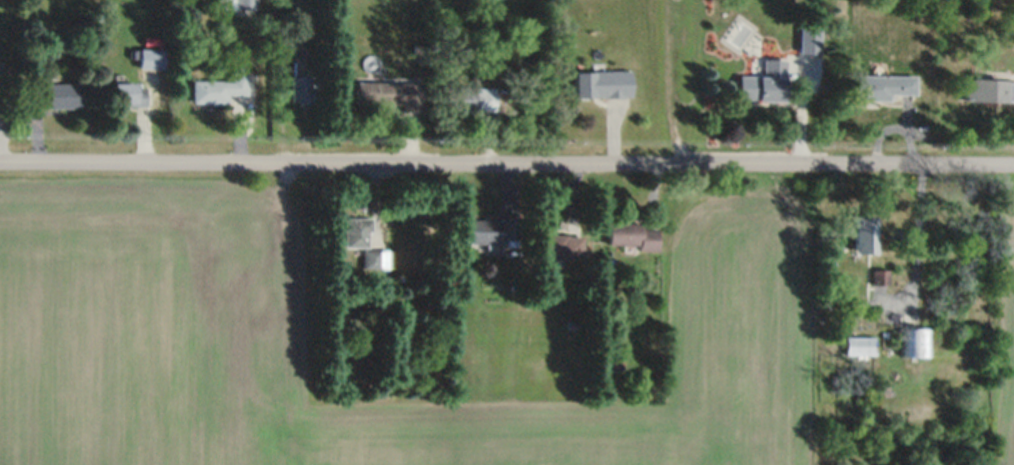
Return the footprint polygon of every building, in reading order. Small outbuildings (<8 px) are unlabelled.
[(256,11),(256,0),(221,0),(221,11),(256,11)] [(820,28),(800,28),(800,55),(820,55),(820,28)] [(140,69),(165,69),(165,50),(140,50),(140,69)] [(785,60),(763,60),(763,77),(739,77),(739,102),(785,102),(785,60)] [(631,72),(574,72),(574,98),(631,98),(631,72)] [(292,103),(310,103),(310,77),(292,77),(292,103)] [(888,102),(888,96),(914,96),(914,77),(856,77),(856,102),(888,102)] [(192,80),(192,105),(229,105),(229,96),(248,96),(248,80),(192,80)] [(1013,103),(1013,82),(961,81),(961,103),(1013,103)] [(80,109),(80,83),(38,83),(38,109),(80,109)] [(146,83),(113,83),(113,106),(146,106),(146,83)] [(402,105),(402,111),(418,112),(419,83),(357,83),(357,105),(402,105)] [(495,88),(446,88),(446,111),(495,111),(495,88)] [(872,254),(872,217),(852,217),(852,254),(872,254)] [(344,218),(344,249),(371,249),(371,218),(344,218)] [(467,246),(514,246),(514,221),(467,221),(467,246)] [(641,225),(607,225),(607,250),(656,250),(656,231),(641,231),(641,225)] [(538,237),(538,261),(575,261),(575,237),(538,237)] [(388,251),(362,251),(362,271),(388,271),(388,251)] [(871,285),(884,285),(884,271),(871,271),(871,285)] [(925,358),(925,330),(901,330),(901,358),(925,358)] [(871,339),(843,339),(843,356),(871,356),(871,339)]
